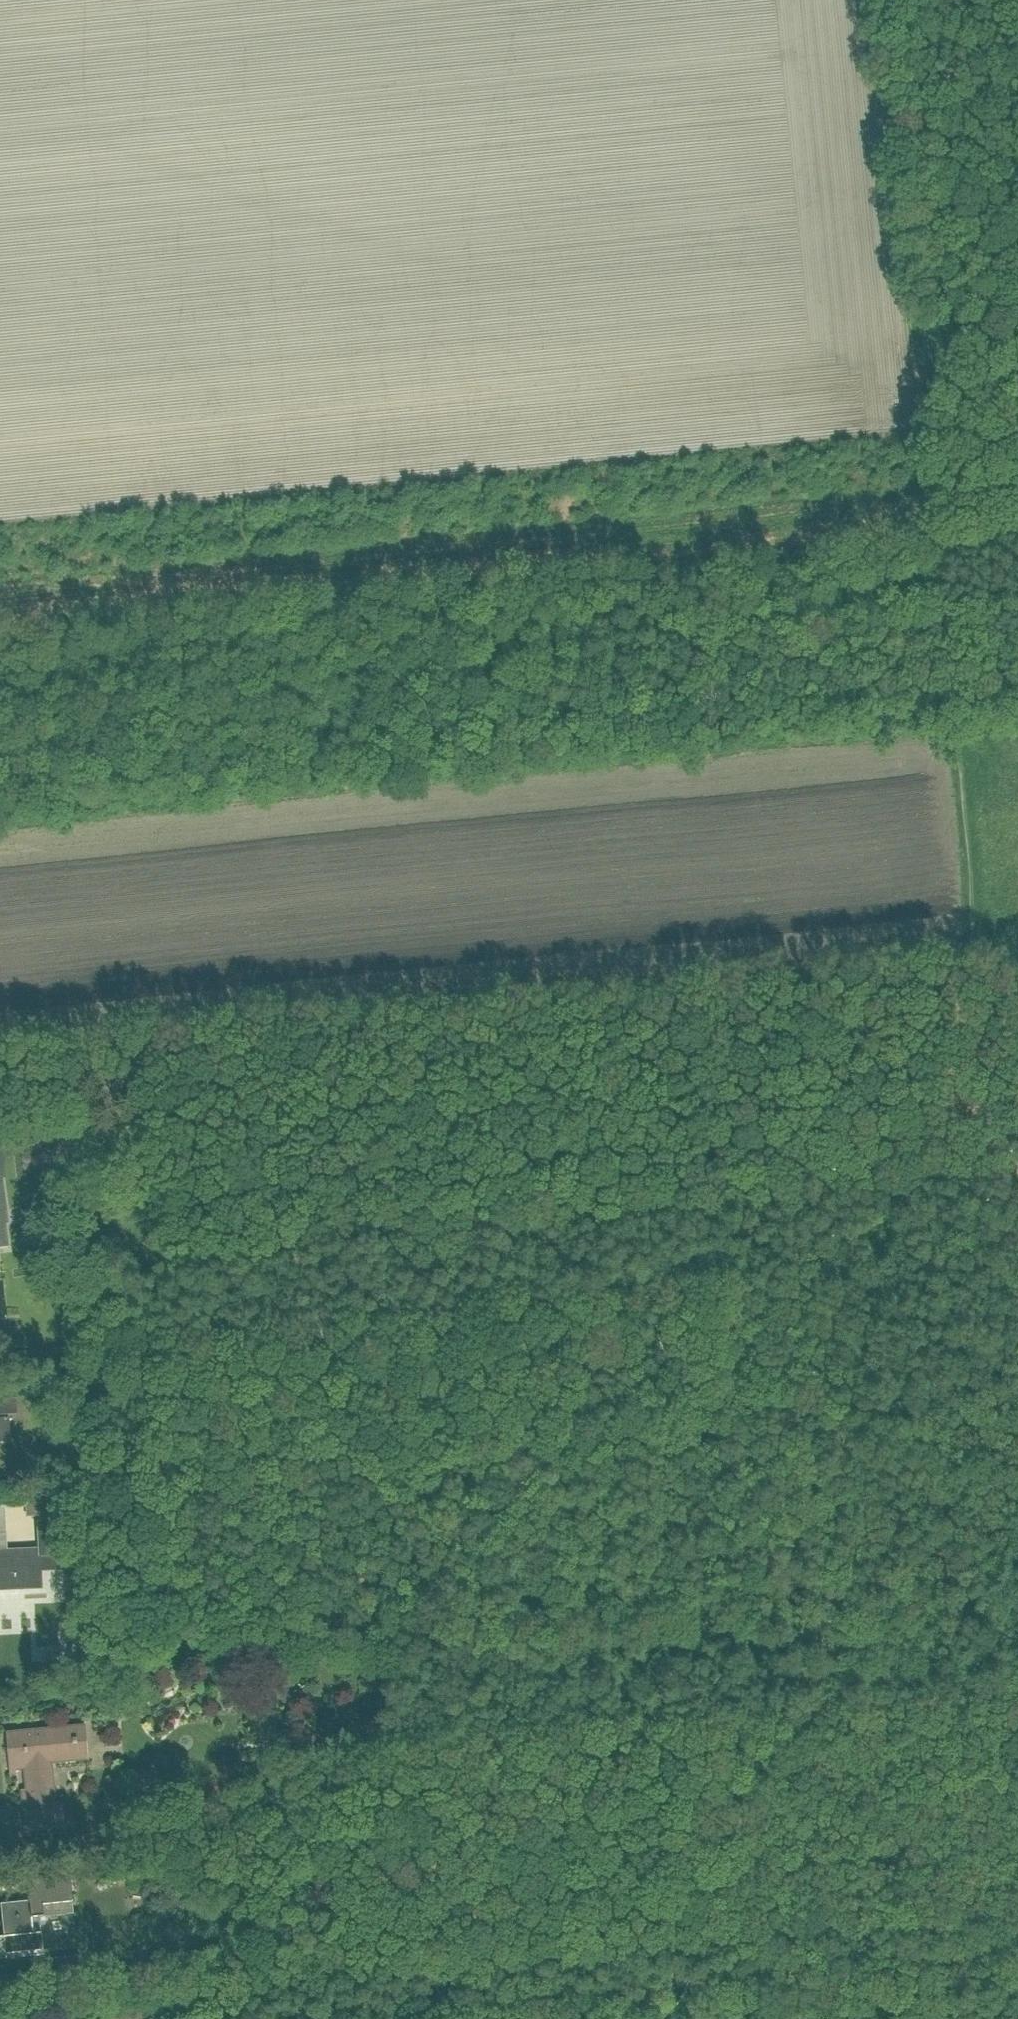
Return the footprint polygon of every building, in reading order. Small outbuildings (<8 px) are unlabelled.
[(18,1414),(17,1398),(0,1400),(0,1415),(18,1414)] [(10,1442),(8,1418),(0,1419),(0,1443),(10,1442)] [(43,1587),(42,1571),(63,1570),(62,1555),(65,1554),(63,1520),(37,1522),(39,1548),(0,1550),(0,1589),(43,1587)] [(26,1790),(21,1791),(25,1831),(66,1827),(63,1802),(55,1802),(51,1762),(87,1758),(83,1724),(5,1732),(8,1753),(13,1753),(14,1767),(24,1766),(26,1790)] [(73,1913),(69,1876),(28,1881),(30,1897),(28,1897),(28,1901),(0,1904),(6,1953),(43,1949),(41,1932),(33,1933),(32,1917),(73,1913)]
